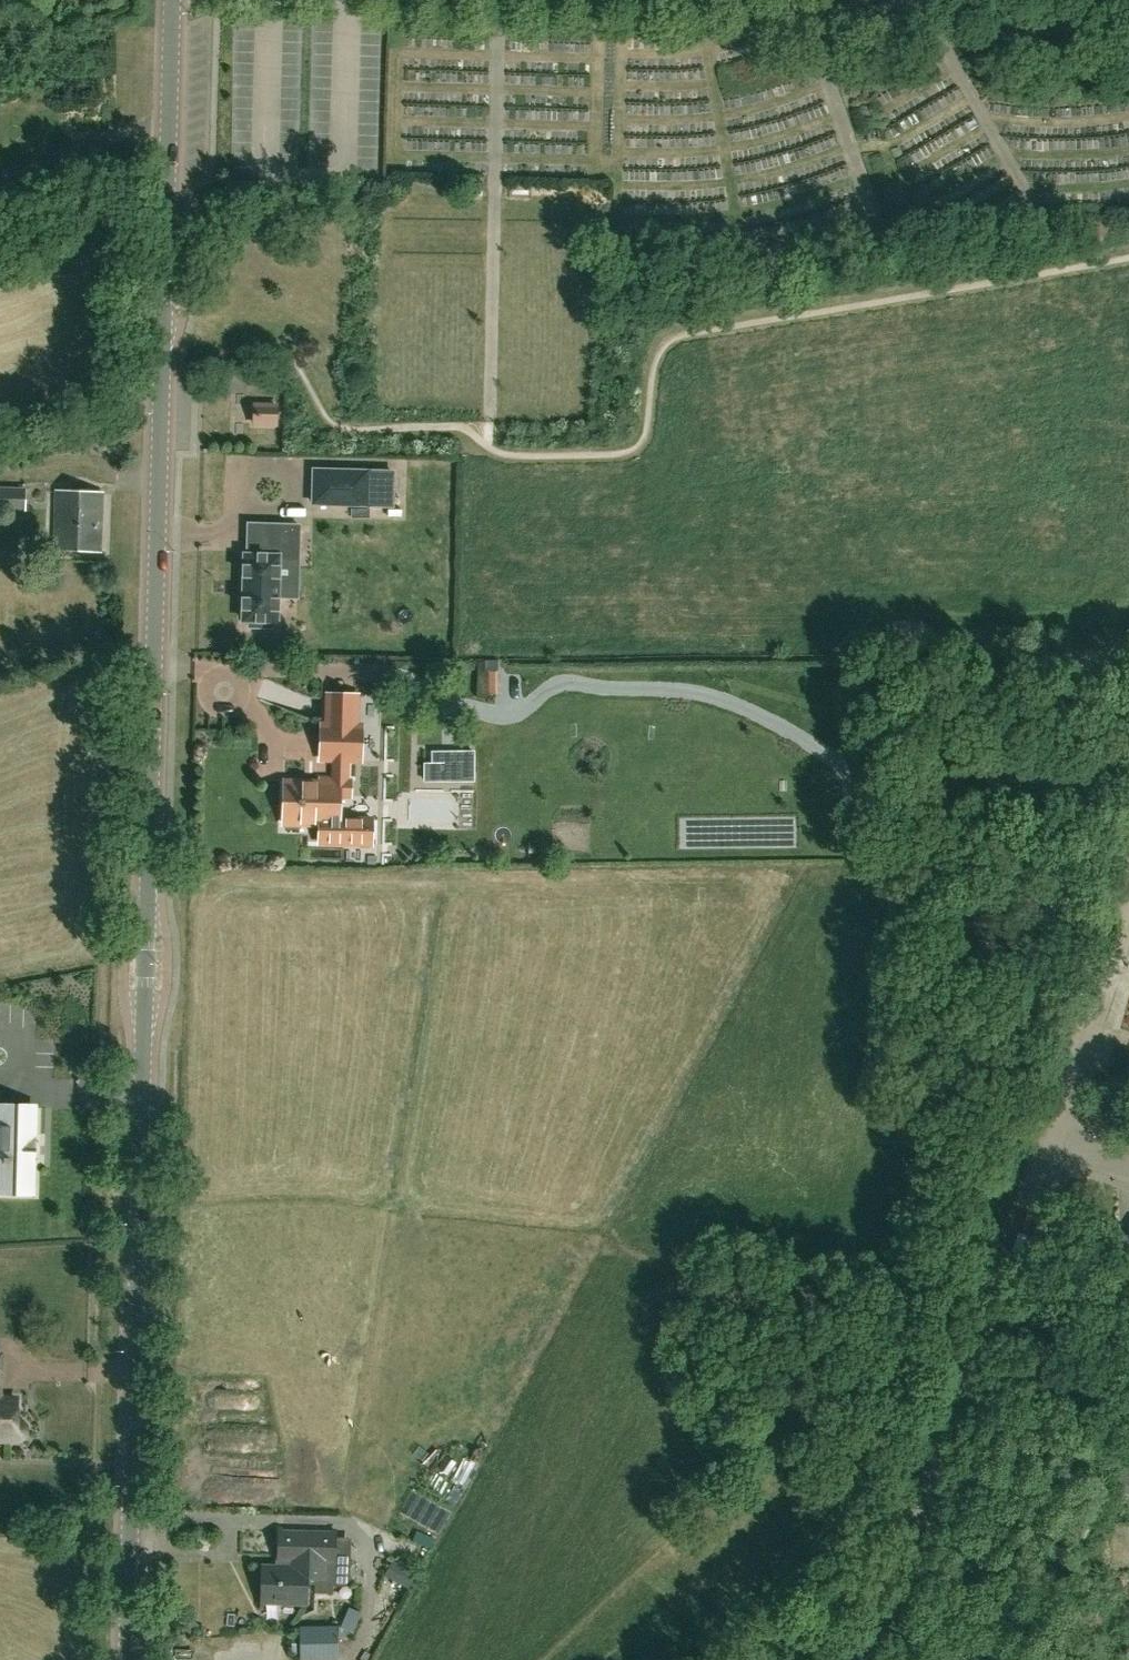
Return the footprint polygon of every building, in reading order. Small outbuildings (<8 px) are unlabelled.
[(278,403),(253,402),(252,426),(278,426),(278,419),(281,419),(281,411),(278,410),(278,403)] [(367,472),(315,471),(314,502),(366,504),(367,472)] [(24,490),(0,490),(0,510),(24,510),(24,490)] [(101,550),(103,493),(56,491),(54,549),(101,550)] [(245,555),(243,621),(249,621),(249,627),(268,627),(269,621),(277,622),(279,558),(298,558),(299,525),(271,525),(270,556),(245,555)] [(356,726),(357,695),(329,694),(328,725),(322,725),(321,759),(361,760),(362,726),(356,726)] [(350,778),(350,759),(331,759),(331,778),(320,778),(320,785),(305,784),(305,782),(284,781),(283,823),(317,824),(317,845),(341,845),(341,847),(343,847),(343,844),(360,844),(360,847),(372,847),(372,822),(340,821),(340,798),(352,799),(353,778),(350,778)] [(426,807),(426,824),(463,825),(463,807),(426,807)] [(43,1222),(45,1124),(0,1120),(0,1220),(43,1222)] [(16,1440),(19,1440),(21,1439),(22,1438),(23,1437),(24,1435),(25,1434),(25,1433),(26,1431),(26,1430),(25,1429),(25,1428),(25,1426),(24,1425),(23,1424),(22,1423),(21,1422),(19,1421),(16,1420),(16,1399),(0,1398),(0,1440),(16,1440)] [(1115,1494),(1128,1494),(1128,1465),(1114,1465),(1115,1494)] [(262,1566),(261,1607),(262,1608),(263,1602),(307,1603),(307,1582),(315,1582),(314,1592),(334,1592),(334,1586),(335,1565),(336,1530),(334,1530),(334,1533),(305,1532),(305,1535),(281,1535),(281,1528),(279,1528),(278,1556),(281,1556),(281,1567),(262,1566)] [(189,1633),(198,1624),(191,1617),(182,1626),(189,1633)] [(315,1651),(315,1637),(292,1638),(292,1652),(315,1651)]
